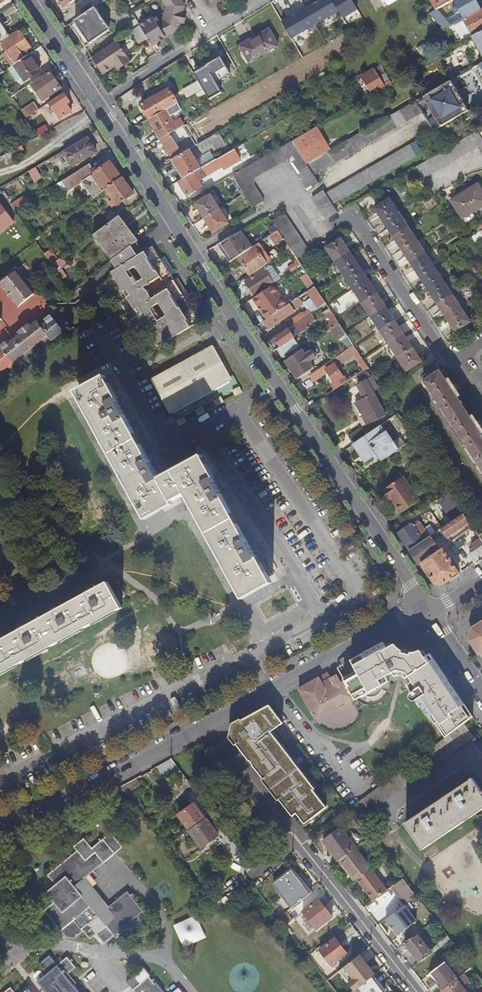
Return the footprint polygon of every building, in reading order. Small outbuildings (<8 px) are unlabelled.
[(167,6),(164,22),(158,25),(154,19),(141,27),(148,38),(153,46),(179,30),(181,23),(184,23),(186,13),(183,12),(184,6),(180,0),(163,0),(167,6)] [(293,39),(343,14),(344,18),(360,10),(355,0),(320,0),(283,19),(293,39)] [(435,10),(437,10),(454,0),(430,0),(435,10)] [(458,6),(454,8),(457,13),(460,11),(463,15),(457,18),(459,22),(463,19),(465,19),(480,10),(475,0),(454,0),(458,6)] [(452,26),(458,23),(445,7),(437,10),(452,26)] [(90,44),(110,31),(106,25),(107,24),(99,14),(95,8),(75,21),(79,27),(78,28),(86,39),(86,38),(90,44)] [(463,19),(471,34),(481,28),(481,9),(480,10),(465,19),(463,19)] [(437,10),(435,10),(429,14),(443,28),(446,25),(449,27),(452,26),(437,10)] [(148,38),(141,27),(140,25),(132,31),(140,44),(148,38)] [(240,46),(249,62),(278,46),(269,29),(240,46)] [(24,58),(21,53),(30,47),(18,31),(0,43),(0,44),(14,65),(24,58)] [(471,37),(481,56),(481,31),(471,37)] [(129,59),(116,41),(93,57),(104,73),(116,65),(118,67),(129,59)] [(20,84),(39,71),(28,55),(24,58),(14,65),(12,67),(9,68),(20,84)] [(375,69),(361,77),(372,95),(386,87),(384,84),(375,69)] [(41,101),(60,88),(49,72),(29,85),(41,101)] [(196,77),(202,88),(209,84),(203,73),(196,77)] [(198,82),(188,88),(192,95),(196,92),(202,89),(198,82)] [(345,84),(338,87),(343,95),(349,91),(345,84)] [(147,117),(150,118),(178,102),(169,87),(141,103),(145,109),(145,112),(147,117)] [(188,88),(183,90),(187,98),(192,95),(188,88)] [(202,89),(196,92),(199,97),(206,93),(203,89),(202,89)] [(59,119),(71,111),(66,104),(69,102),(63,93),(48,103),(59,119)] [(400,109),(307,163),(314,175),(422,113),(415,101),(400,109)] [(433,131),(434,130),(472,109),(468,101),(453,110),(449,104),(425,117),(433,131)] [(26,118),(34,113),(38,110),(34,103),(21,112),(26,118)] [(167,109),(149,119),(155,129),(161,139),(177,129),(178,129),(184,125),(181,119),(174,123),(171,117),(182,110),(178,103),(167,109)] [(37,117),(42,113),(39,109),(38,110),(34,113),(37,117)] [(38,137),(49,131),(45,125),(35,131),(38,137)] [(209,126),(196,134),(200,141),(213,133),(209,126)] [(330,149),(316,128),(294,141),(307,162),(330,149)] [(177,129),(161,139),(173,158),(189,149),(178,129),(177,129)] [(216,133),(197,144),(201,150),(220,139),(216,133)] [(478,146),(471,134),(428,159),(413,168),(421,179),(478,146)] [(72,166),(95,152),(87,137),(63,151),(72,166)] [(291,141),(232,175),(252,207),(264,201),(253,184),(255,178),(284,161),(290,163),(308,190),(319,183),(291,141)] [(416,141),(326,193),(333,204),(423,152),(416,141)] [(172,158),(184,178),(200,168),(189,149),(173,158),(172,158)] [(200,168),(184,178),(178,181),(186,195),(201,186),(198,180),(200,179),(199,176),(203,174),(204,175),(220,165),(222,169),(239,159),(233,149),(200,168)] [(92,198),(105,189),(121,178),(110,162),(101,168),(100,166),(93,171),(89,164),(62,181),(68,191),(82,182),(92,198)] [(116,206),(133,193),(121,178),(105,189),(112,200),(116,204),(116,206)] [(450,200),(462,219),(481,207),(481,190),(478,184),(450,200)] [(312,197),(326,219),(338,212),(323,190),(312,197)] [(211,195),(196,204),(205,218),(220,209),(219,208),(211,195)] [(27,203),(23,197),(10,206),(14,211),(27,203)] [(470,321),(390,198),(375,208),(455,331),(470,321)] [(13,222),(0,205),(0,232),(13,222)] [(228,223),(220,209),(205,218),(214,232),(228,223)] [(109,223),(118,216),(114,211),(105,218),(109,223)] [(284,214),(272,220),(278,230),(290,248),(297,259),(308,252),(284,214)] [(111,261),(136,242),(138,240),(119,216),(118,216),(109,223),(93,236),(111,261)] [(290,248),(278,230),(270,235),(276,244),(279,242),(286,251),(290,248)] [(226,257),(230,263),(238,257),(252,248),(241,231),(221,242),(227,252),(224,254),(226,257)] [(51,265),(57,261),(40,236),(34,240),(47,260),(51,265)] [(421,361),(340,238),(326,248),(406,370),(421,361)] [(158,346),(199,321),(152,246),(143,252),(136,242),(111,261),(117,269),(111,272),(158,346)] [(227,252),(221,242),(217,244),(224,254),(227,252)] [(252,248),(238,257),(243,265),(239,267),(242,270),(245,268),(250,276),(266,264),(254,246),(252,248)] [(301,265),(290,248),(286,251),(296,268),(301,265)] [(268,265),(263,269),(272,282),(278,278),(268,265)] [(247,290),(252,298),(255,296),(254,294),(272,282),(263,269),(245,281),(247,285),(250,289),(247,290)] [(14,273),(0,284),(0,289),(2,292),(4,291),(8,296),(7,297),(11,304),(13,302),(18,308),(34,295),(30,289),(27,290),(23,285),(25,283),(21,278),(18,278),(14,273)] [(255,296),(252,298),(266,319),(270,316),(287,305),(273,284),(255,296)] [(326,303),(315,286),(306,292),(310,298),(318,309),(326,303)] [(287,305),(270,316),(266,319),(264,320),(269,328),(294,311),(292,309),(302,302),(299,297),(292,302),(287,305)] [(311,313),(318,309),(310,298),(304,302),(311,313)] [(329,308),(326,303),(318,309),(311,313),(308,315),(294,324),(300,333),(309,327),(307,325),(315,320),(314,318),(329,308)] [(285,324),(288,329),(294,324),(308,315),(305,310),(285,324)] [(331,329),(339,323),(331,311),(317,320),(325,333),(331,329)] [(63,331),(60,327),(57,327),(49,317),(43,321),(45,323),(39,328),(37,326),(35,322),(29,327),(27,325),(16,334),(18,336),(6,345),(4,343),(0,347),(0,350),(0,372),(1,373),(6,369),(9,370),(14,366),(12,364),(18,360),(20,361),(30,354),(30,350),(41,341),(43,343),(48,339),(50,341),(63,331)] [(347,336),(339,323),(331,329),(336,338),(340,335),(342,339),(347,336)] [(288,329),(267,343),(273,352),(277,349),(282,357),(299,346),(288,329)] [(6,345),(18,336),(16,334),(4,343),(6,345)] [(367,367),(353,345),(334,358),(337,363),(352,353),(363,370),(367,367)] [(170,409),(227,377),(211,348),(154,380),(170,409)] [(301,349),(285,360),(298,378),(313,367),(309,360),(315,356),(312,350),(305,354),(301,349)] [(331,360),(310,374),(314,380),(327,371),(334,382),(338,387),(346,382),(331,360)] [(422,381),(481,472),(481,436),(477,428),(479,426),(476,421),(473,422),(453,391),(455,389),(452,384),(449,386),(439,370),(422,381)] [(142,517),(183,494),(241,599),(269,583),(256,559),(254,560),(209,479),(212,478),(200,456),(157,480),(112,399),(114,398),(102,376),(73,392),(142,517)] [(357,384),(364,398),(356,403),(362,416),(366,414),(370,423),(385,415),(380,406),(372,391),(378,388),(372,377),(357,384)] [(354,443),(360,452),(366,461),(375,454),(380,461),(399,449),(386,431),(385,431),(380,425),(365,435),(354,443)] [(348,437),(353,444),(354,443),(365,435),(360,428),(348,437)] [(409,474),(411,476),(420,470),(418,468),(409,474)] [(393,505),(399,513),(418,501),(402,477),(383,490),(389,499),(391,498),(394,503),(393,505)] [(463,513),(449,492),(439,499),(453,520),(463,513)] [(472,527),(463,513),(453,520),(432,535),(434,539),(441,534),(445,539),(448,537),(451,541),(472,527)] [(411,523),(397,532),(408,549),(422,540),(419,535),(423,532),(421,529),(417,531),(414,526),(411,523)] [(423,540),(408,551),(418,564),(420,563),(434,583),(442,584),(458,573),(441,548),(439,550),(429,536),(427,538),(423,540)] [(474,564),(481,559),(481,542),(479,538),(470,544),(474,551),(468,554),(474,564)] [(122,608),(118,599),(125,595),(117,579),(109,584),(108,582),(95,590),(93,586),(86,589),(88,593),(62,608),(60,604),(53,608),(55,611),(29,626),(26,622),(19,626),(21,630),(0,642),(0,675),(122,608)] [(472,628),(470,641),(481,656),(481,658),(481,622),(472,628)] [(473,717),(430,654),(426,657),(423,652),(421,653),(420,651),(418,652),(415,653),(411,654),(410,656),(402,653),(402,652),(400,651),(399,650),(398,649),(396,647),(394,645),(392,646),(391,644),(386,647),(384,643),(351,661),(357,672),(343,680),(345,682),(340,684),(336,676),(330,679),(328,674),(299,690),(315,720),(353,699),(355,701),(388,683),(386,677),(397,671),(406,674),(412,683),(417,690),(412,693),(417,701),(419,700),(430,717),(444,738),(463,724),(473,717)] [(412,693),(417,690),(412,683),(408,686),(412,693)] [(313,790),(314,789),(269,731),(282,724),(269,706),(232,726),(230,738),(291,817),(295,813),(304,824),(326,807),(313,790)] [(469,739),(473,737),(463,724),(444,738),(419,757),(428,771),(469,739)] [(370,814),(414,781),(404,768),(366,797),(360,801),(370,814)] [(481,810),(481,793),(473,780),(459,788),(457,784),(449,789),(452,794),(427,810),(424,806),(416,812),(418,816),(415,818),(406,824),(422,849),(476,814),(481,810)] [(120,797),(117,794),(114,796),(113,795),(109,798),(113,803),(120,797)] [(203,818),(194,804),(178,816),(188,829),(203,818)] [(218,837),(206,821),(190,833),(202,849),(218,837)] [(324,840),(333,851),(331,853),(338,862),(339,861),(354,850),(338,829),(324,840)] [(92,849),(84,839),(74,848),(77,851),(48,875),(56,885),(47,892),(48,893),(47,894),(54,902),(44,911),(61,931),(67,938),(77,943),(86,935),(90,940),(96,935),(104,944),(144,911),(127,892),(108,907),(85,878),(115,853),(103,839),(92,849)] [(322,841),(331,853),(333,851),(324,840),(322,841)] [(369,870),(354,850),(339,861),(354,881),(355,880),(369,870)] [(293,907),(311,893),(292,870),(274,884),(293,907)] [(372,902),(386,891),(369,870),(355,880),(372,902)] [(393,887),(406,904),(407,903),(415,897),(402,879),(396,884),(393,887)] [(423,930),(434,921),(415,897),(407,903),(413,911),(416,909),(425,921),(419,926),(423,930)] [(323,908),(317,901),(301,913),(315,930),(331,918),(325,911),(323,908)] [(284,927),(291,922),(285,914),(278,918),(284,927)] [(174,926),(183,947),(204,937),(195,917),(174,926)] [(406,942),(416,935),(412,929),(402,936),(406,942)] [(419,963),(427,957),(439,949),(436,945),(429,951),(416,935),(406,942),(404,944),(419,963)] [(441,947),(449,941),(447,937),(439,943),(441,947)] [(346,955),(334,939),(319,951),(331,966),(346,955)] [(68,973),(76,967),(67,957),(60,963),(61,964),(58,966),(49,956),(40,964),(49,975),(46,978),(44,976),(38,981),(47,991),(80,991),(74,985),(65,974),(67,972),(68,974),(68,973)] [(372,978),(373,977),(367,970),(369,968),(360,956),(339,972),(354,991),(357,989),(372,978)] [(444,989),(455,980),(443,964),(431,974),(443,989),(444,989)] [(154,984),(149,977),(151,976),(144,968),(134,976),(126,982),(135,991),(161,991),(154,984)] [(74,985),(76,983),(68,973),(68,974),(67,972),(65,974),(74,985)] [(461,989),(469,982),(463,975),(458,979),(457,978),(455,980),(444,989),(447,991),(464,991),(461,989)] [(372,978),(357,989),(359,991),(383,991),(372,978)] [(154,984),(161,991),(165,991),(156,982),(154,984)]
